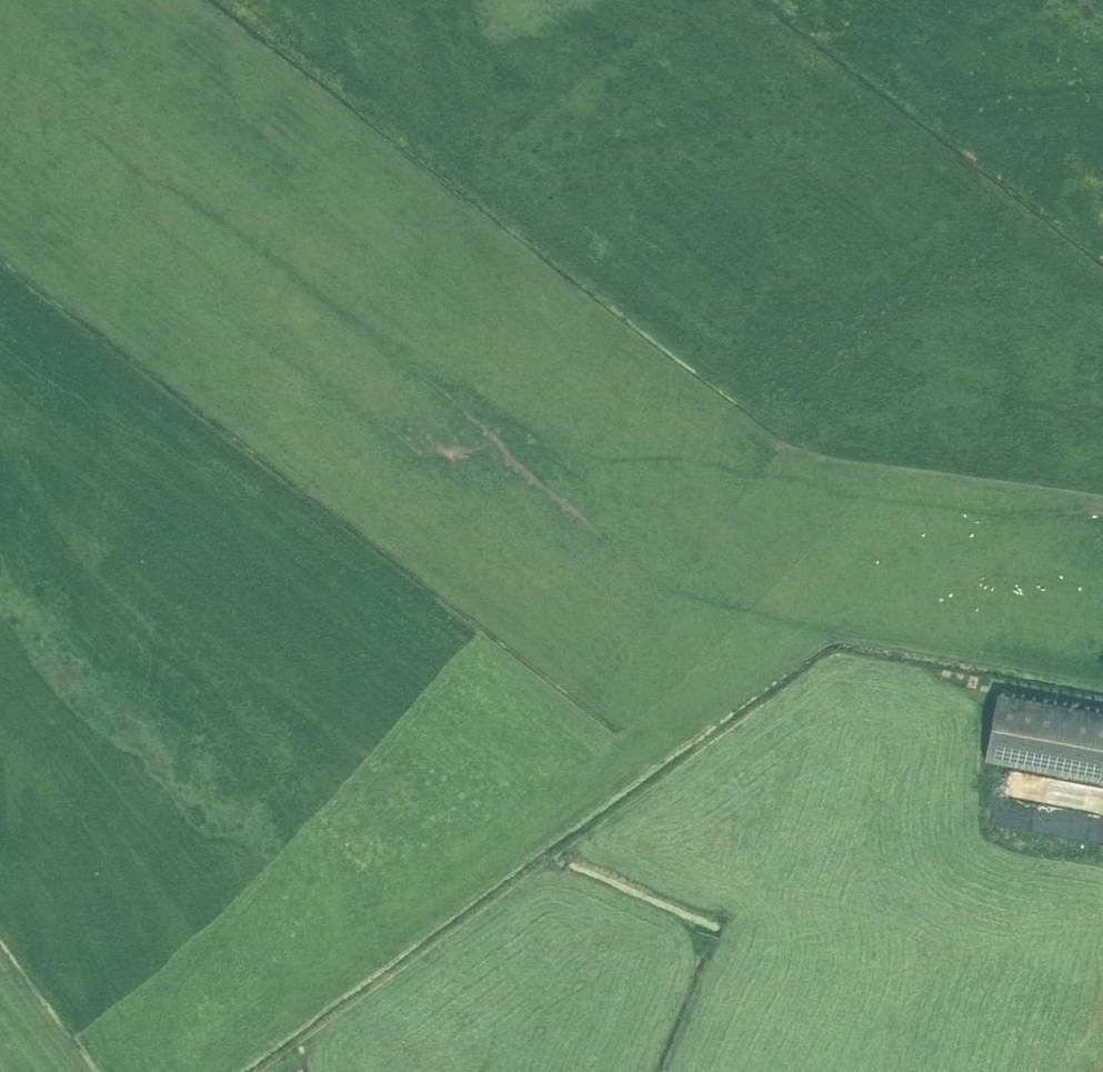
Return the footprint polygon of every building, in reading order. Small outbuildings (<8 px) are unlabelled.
[(1102,780),(1102,712),(997,692),(985,759),(1102,780)] [(1057,808),(1092,815),(1096,793),(1061,786),(1057,808)]
